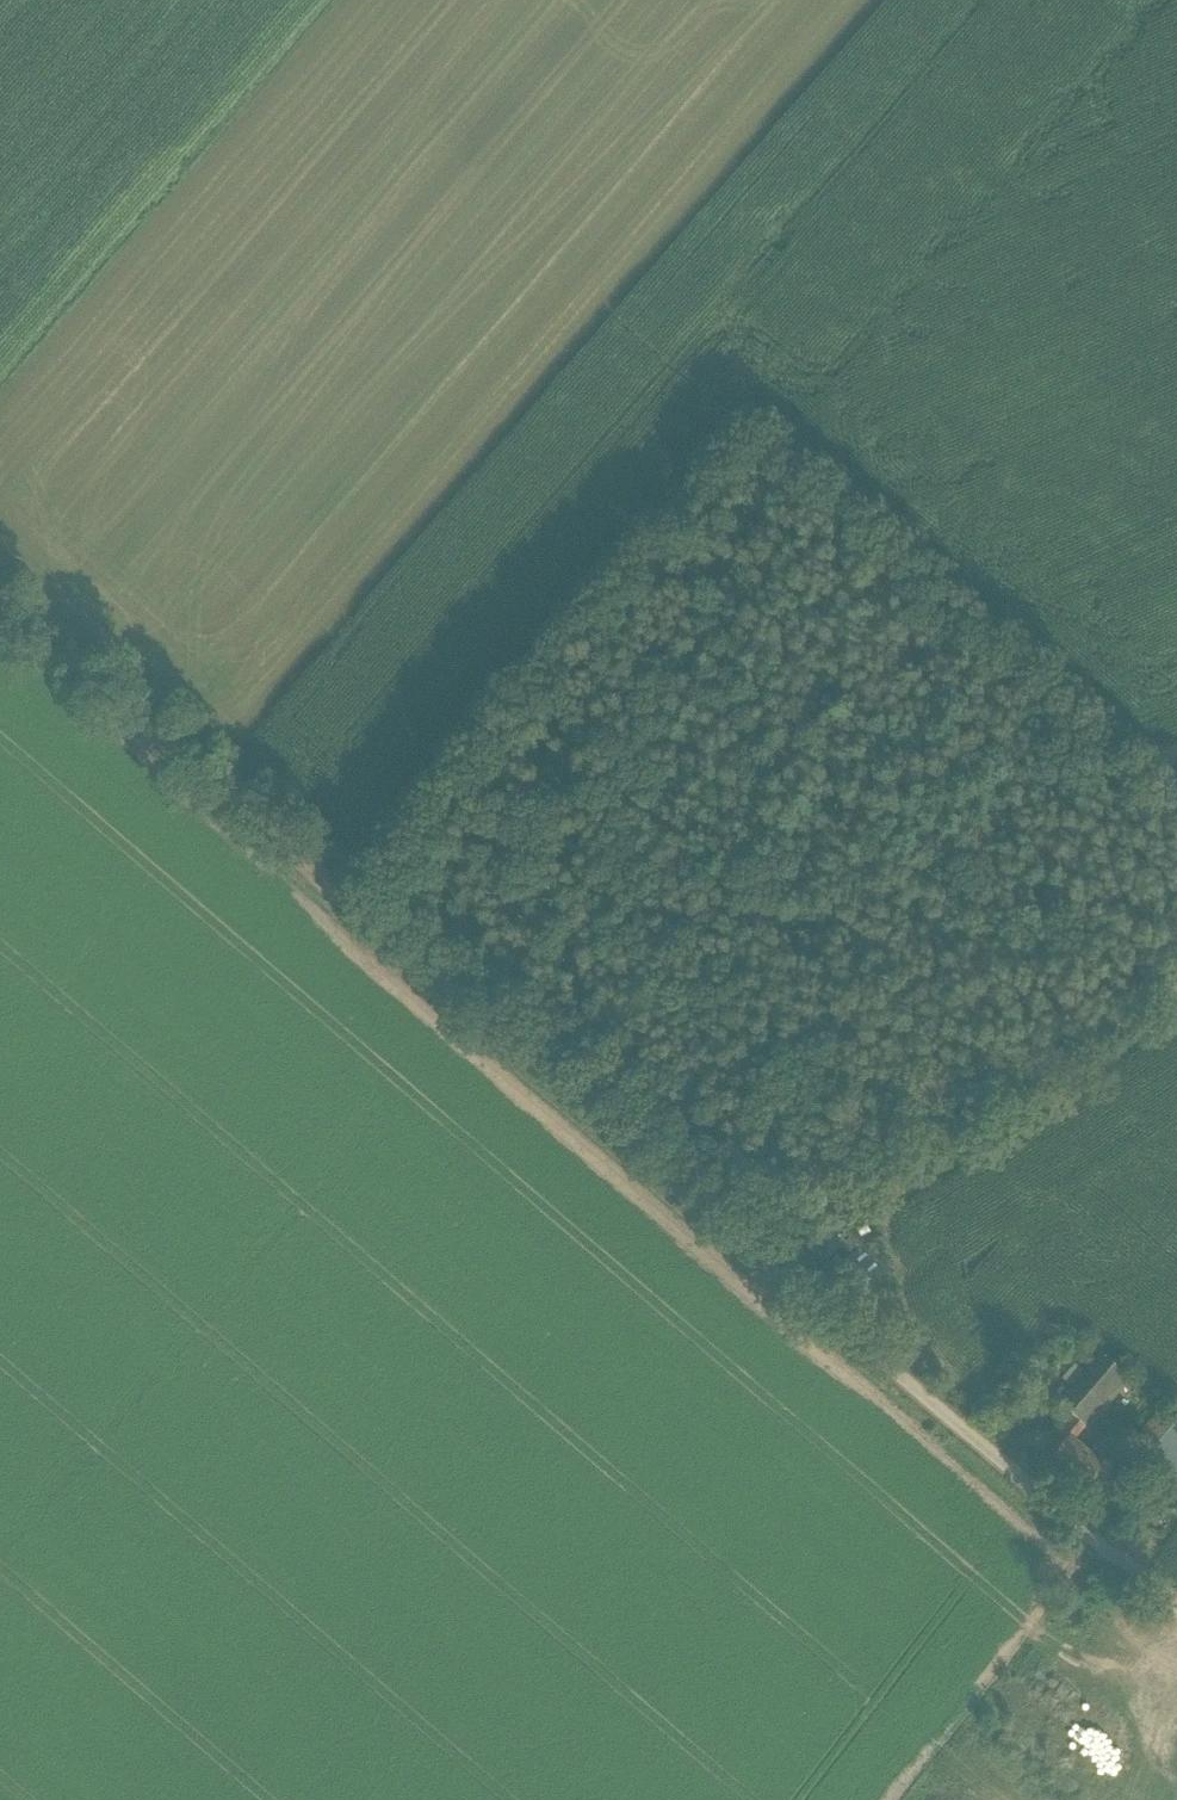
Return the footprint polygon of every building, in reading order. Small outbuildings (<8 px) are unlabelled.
[(845,1221),(824,1242),(806,1258),(856,1310),(894,1273),(845,1221)] [(1098,1357),(1073,1386),(1058,1404),(1073,1417),(1048,1445),(1058,1454),(1053,1460),(1087,1490),(1105,1469),(1077,1445),(1129,1384),(1098,1357)] [(1150,1425),(1134,1443),(1173,1478),(1176,1474),(1176,1424),(1162,1411),(1150,1425)]
